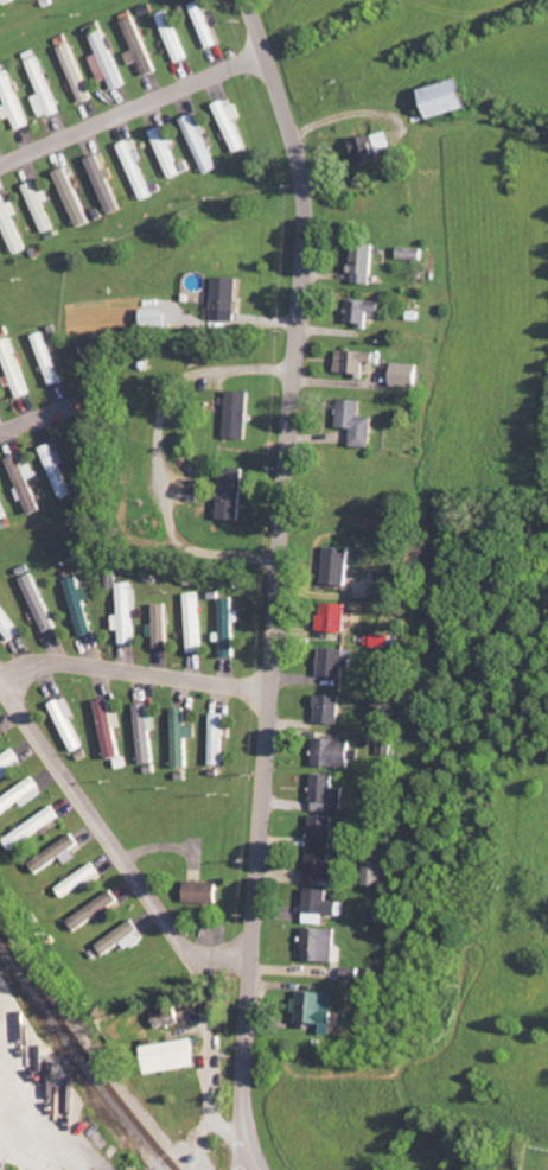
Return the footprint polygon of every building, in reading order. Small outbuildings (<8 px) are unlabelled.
[(221,46),(208,2),(197,5),(210,49),(221,46)] [(160,15),(181,63),(191,59),(171,11),(160,15)] [(147,77),(160,72),(138,17),(125,22),(147,77)] [(103,82),(112,78),(116,91),(128,86),(107,31),(94,35),(102,55),(94,58),(103,82)] [(63,113),(43,57),(32,61),(43,95),(36,97),(44,120),(63,113)] [(10,105),(4,108),(8,120),(16,117),(21,131),(32,126),(11,71),(0,75),(0,79),(10,105)] [(436,120),(473,108),(464,79),(427,90),(436,120)] [(248,149),(236,121),(241,119),(233,99),(217,105),(238,153),(248,149)] [(206,136),(211,134),(206,122),(200,125),(196,115),(185,120),(208,174),(220,169),(206,136)] [(172,147),(178,145),(170,125),(154,132),(173,179),(183,175),(172,147)] [(396,149),(391,132),(356,142),(364,167),(385,162),(382,153),(396,149)] [(144,151),(137,153),(132,141),(122,146),(144,201),(155,197),(141,164),(148,161),(144,151)] [(92,224),(71,168),(59,173),(80,228),(92,224)] [(54,201),(49,190),(42,193),(38,182),(27,186),(47,234),(58,230),(47,204),(54,201)] [(10,205),(6,196),(0,198),(0,212),(16,255),(29,250),(16,217),(22,215),(17,202),(10,205)] [(354,284),(375,285),(377,248),(356,247),(354,284)] [(425,261),(426,249),(401,248),(400,260),(425,261)] [(239,322),(241,279),(217,279),(216,321),(239,322)] [(371,326),(371,314),(383,314),(384,302),(352,301),(351,326),(371,326)] [(146,310),(147,329),(169,328),(169,310),(146,310)] [(65,384),(48,333),(36,336),(53,387),(65,384)] [(17,386),(21,399),(32,395),(14,338),(1,343),(12,377),(5,378),(9,388),(17,386)] [(379,353),(340,352),(339,375),(367,376),(368,363),(378,363),(379,353)] [(423,364),(397,364),(396,387),(422,388),(423,364)] [(229,440),(251,441),(252,393),(230,392),(229,440)] [(356,448),(376,449),(377,417),(366,417),(366,401),(344,400),(342,429),(356,429),(356,448)] [(44,448),(63,499),(73,495),(63,467),(69,465),(64,452),(57,454),(53,445),(44,448)] [(30,516),(44,511),(31,481),(40,478),(34,464),(25,468),(21,456),(8,461),(30,516)] [(246,469),(223,468),(222,521),(245,521),(246,469)] [(328,586),(352,587),(354,549),(329,548),(328,586)] [(23,579),(46,633),(57,629),(34,574),(23,579)] [(92,602),(89,588),(82,589),(79,577),(67,580),(81,638),(95,635),(87,603),(92,602)] [(120,584),(121,616),(115,616),(116,631),(123,631),(123,645),(138,644),(135,583),(120,584)] [(203,654),(201,593),(189,594),(191,654),(203,654)] [(235,598),(222,599),(224,659),(237,658),(235,598)] [(0,601),(0,626),(9,642),(20,636),(0,601)] [(151,638),(157,638),(157,649),(170,649),(169,605),(155,605),(156,626),(151,626),(151,638)] [(321,633),(348,634),(349,606),(322,605),(321,633)] [(393,635),(368,634),(367,648),(392,649),(393,635)] [(345,678),(345,667),(352,667),(353,650),(322,649),(321,677),(345,678)] [(341,725),(342,697),(318,696),(317,724),(341,725)] [(71,719),(77,716),(68,697),(52,705),(74,753),(84,748),(71,719)] [(120,758),(112,699),(98,701),(106,760),(120,758)] [(137,705),(141,765),(155,764),(153,731),(158,731),(157,715),(150,716),(149,704),(137,705)] [(190,769),(189,739),(199,739),(198,725),(188,725),(188,708),(173,709),(175,769),(190,769)] [(212,766),(224,767),(225,715),(213,715),(212,766)] [(315,766),(360,768),(361,751),(353,751),(354,741),(317,739),(315,766)] [(4,776),(23,761),(14,748),(0,759),(0,776),(2,774),(4,776)] [(335,775),(314,774),(313,811),(343,812),(344,789),(335,788),(335,775)] [(26,807),(45,794),(34,777),(0,801),(0,816),(22,801),(26,807)] [(5,839),(12,850),(61,817),(54,806),(5,839)] [(334,816),(312,816),(312,848),(333,848),(334,816)] [(63,856),(68,864),(79,856),(74,849),(81,844),(73,833),(30,863),(38,874),(63,856)] [(338,879),(339,862),(332,861),(332,854),(310,854),(310,877),(338,879)] [(384,861),(365,861),(364,885),(384,886),(384,861)] [(101,873),(95,863),(58,886),(64,896),(101,873)] [(220,882),(187,881),(186,902),(219,903),(220,882)] [(306,924),(326,925),(326,915),(340,916),(341,901),(329,900),(330,890),(308,889),(306,924)] [(111,907),(120,900),(113,890),(69,920),(77,932),(97,918),(101,923),(116,913),(111,907)] [(96,945),(104,956),(123,943),(128,950),(145,938),(132,920),(96,945)] [(343,962),(343,947),(337,947),(338,929),(304,928),(302,961),(343,962)] [(300,1023),(336,1024),(337,992),(302,991),(302,1000),(296,1000),(296,1013),(300,1013),(300,1023)] [(175,1005),(153,1011),(159,1030),(181,1023),(175,1005)] [(199,1066),(194,1039),(145,1047),(150,1074),(199,1066)]
